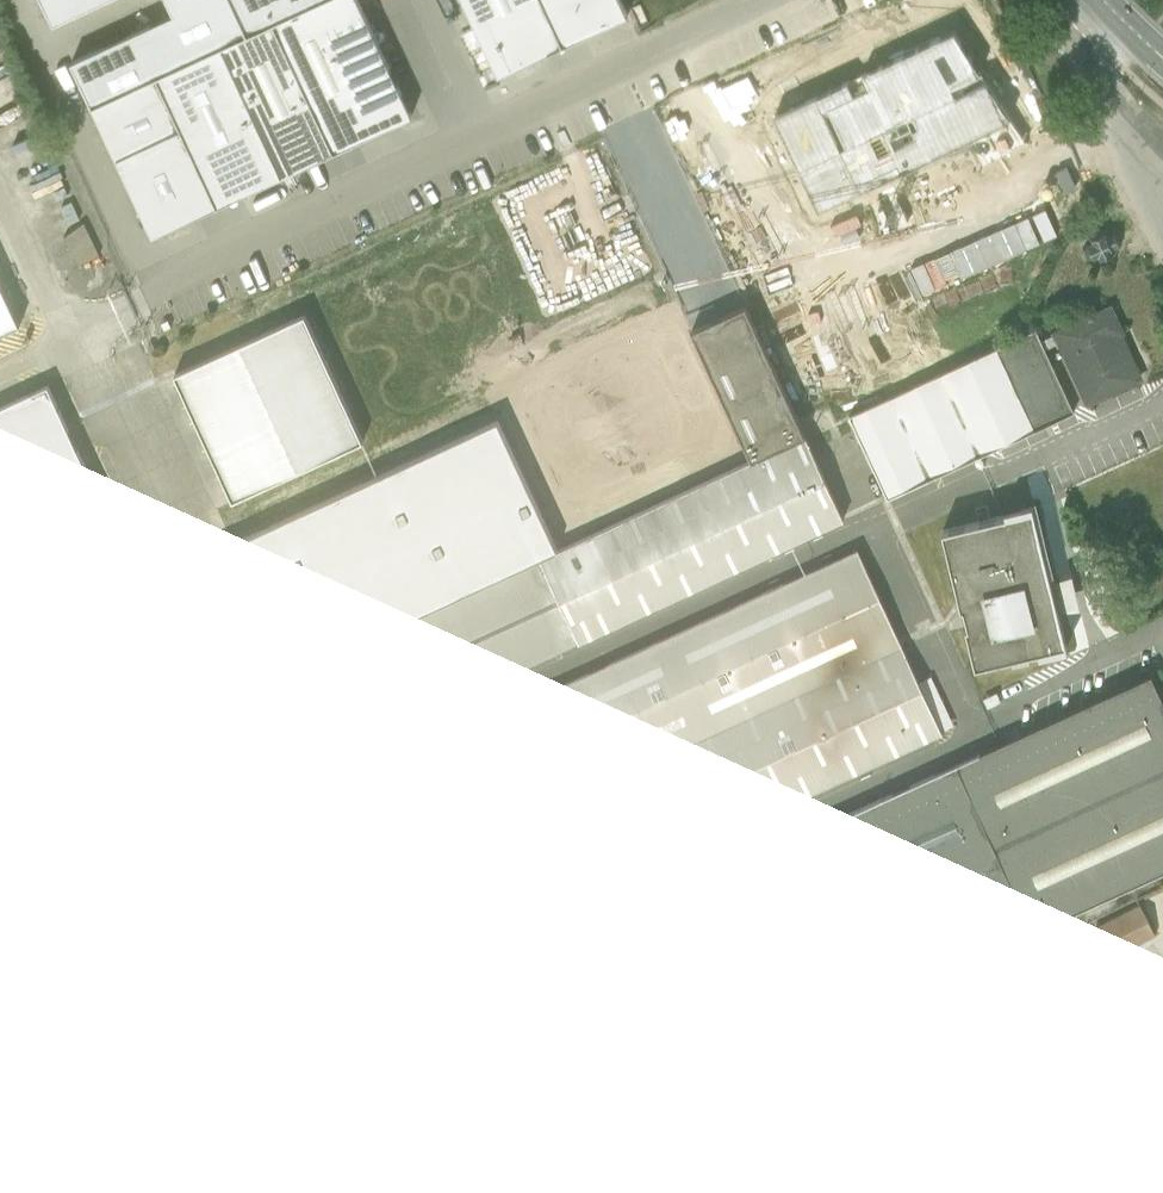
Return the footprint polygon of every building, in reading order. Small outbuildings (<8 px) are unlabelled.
[(55,23),(105,0),(44,0),(55,23)] [(175,15),(73,62),(94,106),(157,77),(222,47),(275,22),(323,0),(169,0),(175,15)] [(358,0),(323,0),(275,22),(333,152),(412,115),(358,0)] [(498,76),(564,45),(543,0),(463,0),(498,76)] [(564,45),(630,15),(623,0),(543,0),(564,45)] [(333,152),(275,22),(222,47),(281,176),(333,152)] [(1026,142),(950,31),(773,113),(820,213),(971,140),(984,164),(1026,142)] [(281,176),(222,47),(157,77),(217,206),(281,176)] [(217,206),(157,77),(94,106),(153,236),(217,206)] [(1066,173),(1076,187),(1096,173),(1085,159),(1066,173)] [(17,204),(23,224),(60,213),(51,184),(35,189),(38,198),(17,204)] [(99,256),(84,224),(64,238),(78,266),(99,256)] [(1091,239),(1092,242),(1087,244),(1084,250),(1087,258),(1094,259),(1099,257),(1100,259),(1113,254),(1112,250),(1120,246),(1114,233),(1106,237),(1104,233),(1091,239)] [(21,327),(0,282),(0,336),(21,327)] [(497,422),(206,557),(250,652),(280,638),(335,755),(844,520),(806,436),(805,437),(745,307),(691,331),(751,461),(557,550),(497,422)] [(233,502),(363,442),(304,316),(177,376),(233,502)] [(1057,342),(1086,404),(1139,379),(1129,357),(1125,359),(1117,343),(1124,340),(1113,316),(1057,342)] [(1075,412),(1036,330),(850,417),(889,499),(1075,412)] [(240,799),(48,387),(0,409),(0,911),(240,799)] [(978,666),(1075,643),(1046,518),(949,540),(978,666)] [(353,801),(338,807),(369,876),(375,873),(382,891),(365,899),(396,968),(425,955),(421,946),(423,945),(434,969),(944,735),(858,549),(348,783),(354,795),(351,797),(353,801)] [(258,665),(288,728),(309,718),(280,655),(258,665)] [(1077,944),(1067,916),(1162,871),(1162,699),(1152,675),(34,1192),(537,1192),(1077,944)] [(289,737),(304,770),(329,758),(313,725),(289,737)] [(339,1015),(255,827),(0,946),(0,1170),(339,1015)] [(1156,936),(1140,906),(1096,929),(1111,959),(1156,936)] [(1117,1002),(796,1192),(1114,1192),(1119,1190),(1121,1192),(1162,1192),(1162,1174),(1110,1083),(1151,1059),(1117,1002)]
